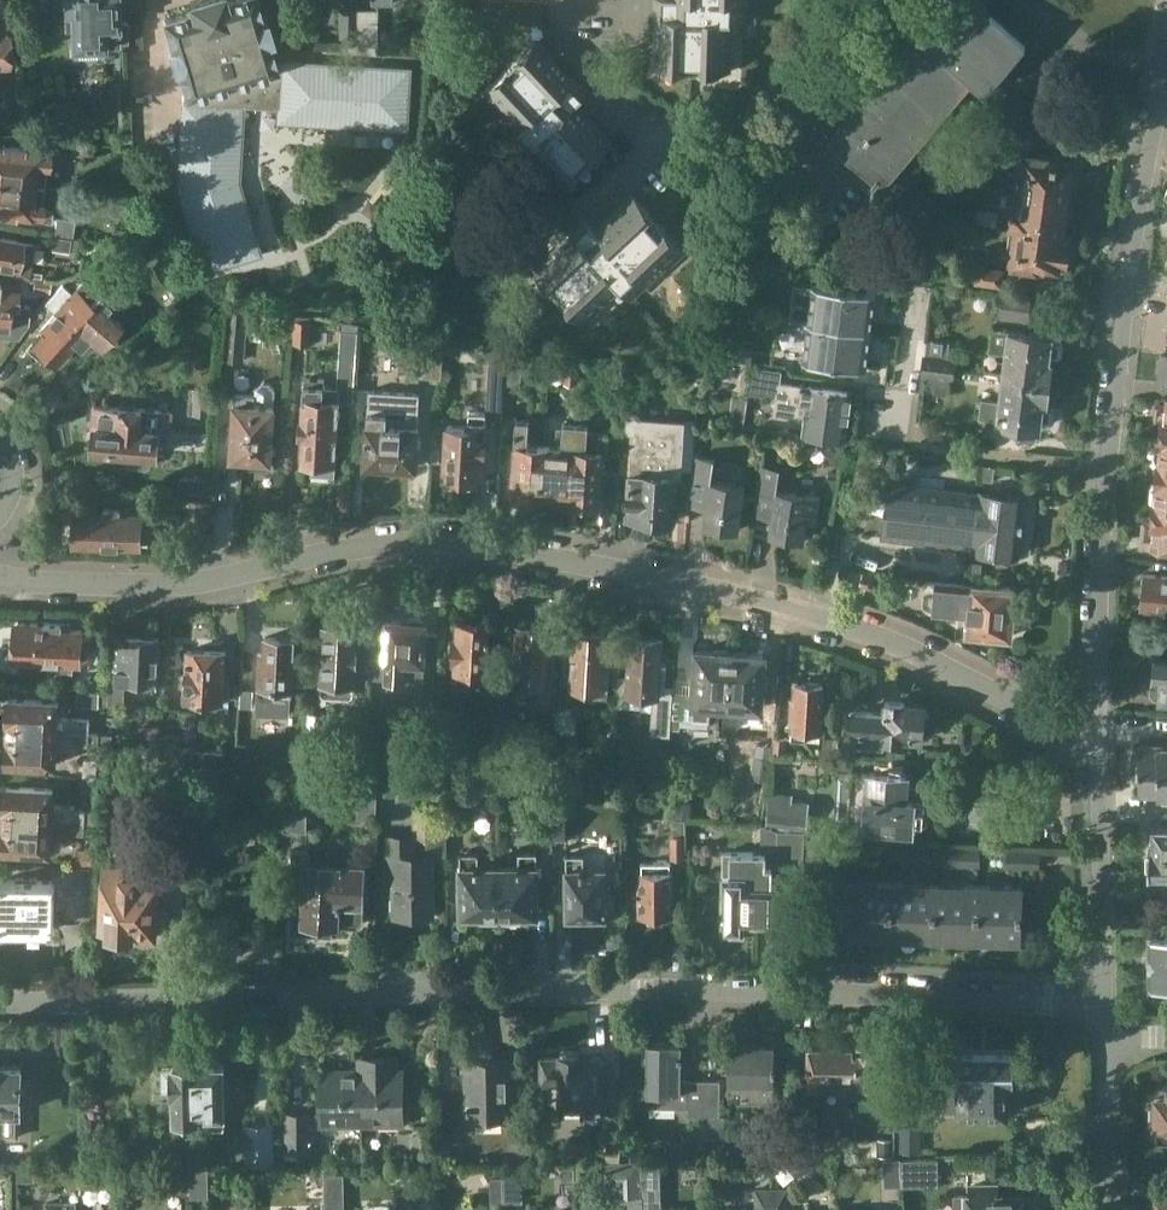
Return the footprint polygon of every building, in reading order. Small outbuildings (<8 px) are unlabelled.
[(128,42),(128,22),(122,22),(122,10),(114,10),(114,0),(63,0),(64,27),(74,26),(75,44),(77,44),(77,51),(98,50),(98,43),(128,42)] [(255,0),(229,0),(225,1),(225,0),(205,0),(202,1),(202,0),(195,0),(190,2),(192,11),(165,19),(173,47),(168,49),(174,68),(179,67),(187,94),(183,95),(183,101),(178,188),(203,271),(260,254),(253,231),(238,181),(242,106),(278,108),(278,121),(405,129),(409,69),(281,61),(274,63),(267,40),(272,39),(266,20),(261,21),(255,0)] [(655,17),(658,17),(657,42),(654,42),(653,69),(730,71),(730,70),(726,69),(727,19),(743,20),(744,0),(655,0),(655,17)] [(917,32),(828,138),(884,185),(973,79),(986,90),(1000,73),(1026,42),(977,0),(922,0),(904,22),(917,32)] [(357,45),(358,10),(346,9),(340,9),(339,45),(357,45)] [(375,45),(375,10),(358,10),(357,45),(375,45)] [(11,63),(11,33),(8,33),(8,22),(0,22),(0,63),(11,63)] [(536,39),(480,92),(481,93),(484,89),(519,126),(507,137),(556,188),(552,192),(553,193),(588,160),(609,140),(574,102),(585,91),(571,76),(569,77),(551,58),(553,56),(536,39)] [(1033,130),(1008,126),(1006,141),(1031,145),(1033,130)] [(86,144),(74,142),(73,152),(85,153),(86,144)] [(43,185),(46,165),(49,166),(50,159),(60,161),(61,149),(51,148),(51,150),(29,147),(29,150),(25,149),(25,147),(2,144),(2,146),(0,146),(0,179),(43,185)] [(1022,151),(1016,191),(1067,199),(1072,166),(1064,165),(1064,164),(1058,163),(1058,159),(1055,158),(1055,156),(1022,151)] [(0,179),(0,214),(15,215),(16,212),(20,213),(20,217),(40,219),(40,221),(51,222),(53,211),(43,210),(44,203),(42,203),(43,185),(0,179)] [(1067,202),(1067,199),(1016,191),(1011,226),(1063,233),(1063,232),(1065,218),(1069,217),(1070,205),(1067,202)] [(686,250),(633,194),(595,229),(584,218),(569,232),(571,234),(551,252),(549,251),(532,267),(585,323),(586,322),(583,319),(619,284),(630,296),(682,248),(685,251),(686,250)] [(996,209),(975,207),(973,221),(994,224),(996,209)] [(163,209),(150,209),(150,225),(163,225),(163,209)] [(57,217),(54,234),(72,236),(74,219),(57,217)] [(1063,233),(1011,226),(1008,248),(1014,249),(1011,270),(1044,275),(1045,268),(1066,271),(1067,262),(1073,260),(1075,245),(1070,241),(1072,232),(1069,232),(1069,233),(1063,232),(1063,233)] [(78,238),(54,234),(52,247),(69,250),(69,248),(76,250),(78,238)] [(16,274),(28,277),(34,244),(23,242),(23,241),(0,237),(0,267),(17,270),(16,274)] [(734,272),(748,274),(759,277),(761,266),(736,261),(734,272)] [(177,266),(184,287),(194,284),(187,263),(177,266)] [(977,266),(975,283),(1002,286),(1004,270),(977,266)] [(33,343),(55,363),(74,343),(79,348),(90,336),(98,344),(119,321),(114,316),(117,312),(108,304),(110,301),(98,290),(97,291),(83,278),(69,293),(60,285),(45,301),(55,310),(38,328),(43,332),(33,343)] [(52,281),(35,279),(33,291),(51,293),(52,281)] [(1,336),(12,345),(27,324),(20,318),(21,306),(17,306),(19,284),(12,284),(12,283),(0,282),(0,336),(1,336)] [(868,330),(873,331),(873,330),(871,330),(875,294),(877,294),(877,292),(873,292),(813,284),(812,286),(814,286),(810,319),(810,320),(810,322),(808,321),(808,322),(868,330)] [(996,319),(1026,322),(1029,297),(999,293),(996,319)] [(234,358),(248,359),(253,312),(239,311),(234,358)] [(296,320),(295,344),(310,345),(311,320),(296,320)] [(343,320),(339,379),(305,377),(299,457),(302,457),(302,461),(312,462),(312,473),(334,475),(335,461),(336,461),(341,388),(355,388),(358,329),(357,330),(357,323),(343,320)] [(868,330),(808,322),(808,323),(809,324),(805,358),(805,359),(803,359),(803,361),(868,369),(868,367),(866,367),(871,331),(872,332),(873,331),(868,330)] [(1053,335),(1009,329),(989,326),(986,350),(1006,353),(1003,374),(1049,379),(1052,359),(1050,359),(1051,357),(1059,358),(1062,354),(1064,341),(1061,338),(1053,337),(1053,335)] [(722,336),(719,358),(752,362),(755,340),(722,336)] [(443,340),(420,337),(419,376),(441,378),(443,340)] [(947,341),(927,339),(924,364),(953,368),(954,358),(945,357),(947,341)] [(485,411),(468,410),(467,425),(447,424),(444,475),(447,475),(447,485),(472,486),(472,477),(483,477),(486,422),(501,423),(503,384),(505,352),(495,351),(495,346),(479,346),(479,361),(488,361),(485,411)] [(506,349),(505,352),(503,384),(520,385),(523,351),(506,349)] [(1159,377),(1166,378),(1166,353),(1162,353),(1159,377)] [(578,382),(579,359),(566,358),(564,381),(578,382)] [(626,378),(626,361),(612,361),(612,378),(626,378)] [(953,368),(924,364),(920,393),(947,396),(949,377),(953,378),(953,368)] [(747,393),(776,396),(776,395),(789,397),(788,403),(850,412),(852,391),(781,382),(783,370),(750,366),(747,393)] [(1049,379),(1003,374),(999,400),(983,398),(980,416),(998,418),(997,429),(1012,431),(1013,422),(1041,425),(1041,423),(1050,424),(1053,421),(1055,408),(1052,404),(1044,403),(1044,401),(1046,401),(1049,379)] [(255,388),(255,394),(235,392),(230,458),(250,459),(249,465),(270,467),(274,406),(275,389),(270,383),(262,382),(255,388)] [(420,393),(386,391),(368,389),(364,464),(415,467),(420,393)] [(776,395),(776,396),(773,415),(803,420),(800,434),(847,440),(850,412),(788,403),(789,397),(776,395)] [(1166,441),(1166,403),(1166,405),(1156,404),(1155,421),(1162,421),(1160,441),(1166,441)] [(96,404),(94,428),(97,429),(95,450),(127,453),(127,461),(130,465),(148,466),(151,463),(151,455),(157,455),(158,431),(168,432),(170,410),(159,410),(96,404)] [(622,434),(620,471),(630,472),(628,514),(635,514),(635,516),(655,518),(658,521),(666,522),(669,519),(674,519),(676,476),(681,477),(682,470),(692,471),(696,421),(641,415),(641,417),(635,414),(628,417),(625,424),(628,429),(633,430),(633,434),(622,434)] [(540,498),(544,446),(530,445),(528,441),(529,419),(516,418),(511,495),(540,498)] [(544,446),(540,498),(571,500),(575,450),(577,422),(563,422),(562,444),(559,447),(544,446)] [(608,435),(588,433),(589,423),(577,422),(575,450),(571,500),(600,502),(600,497),(617,499),(619,472),(602,470),(603,451),(607,451),(608,435)] [(1162,473),(1166,473),(1166,441),(1160,441),(1155,445),(1154,459),(1158,463),(1158,465),(1160,465),(1160,463),(1163,463),(1162,473)] [(739,529),(746,485),(711,480),(715,456),(697,453),(691,494),(708,497),(704,524),(739,529)] [(781,466),(763,464),(758,504),(774,506),(770,533),(804,538),(807,518),(817,520),(820,496),(777,490),(781,466)] [(983,467),(982,479),(994,480),(995,468),(983,467)] [(1166,505),(1166,473),(1162,473),(1161,481),(1159,481),(1159,479),(1157,478),(1156,481),(1151,485),(1150,498),(1155,504),(1166,505)] [(827,476),(824,494),(834,495),(836,478),(827,476)] [(209,481),(195,480),(195,479),(182,478),(181,490),(209,492),(209,481)] [(973,548),(979,493),(888,482),(882,537),(973,548)] [(979,493),(973,548),(973,549),(1019,555),(1026,497),(980,491),(979,493)] [(209,533),(210,502),(194,501),(193,532),(209,533)] [(1155,504),(1153,523),(1144,522),(1143,538),(1153,539),(1153,541),(1158,547),(1166,547),(1166,505),(1155,504)] [(76,544),(140,546),(140,531),(151,531),(151,521),(141,520),(141,514),(128,514),(128,508),(105,508),(105,509),(84,509),(84,512),(77,512),(76,544)] [(863,574),(860,585),(883,592),(886,580),(863,574)] [(1144,574),(1141,605),(1143,606),(1145,610),(1154,611),(1156,607),(1166,608),(1166,576),(1144,574)] [(983,633),(1000,635),(1012,635),(1013,613),(1008,613),(1010,590),(1015,590),(1015,587),(935,580),(934,587),(925,586),(924,605),(940,612),(969,615),(968,626),(984,627),(983,633)] [(423,690),(425,667),(427,622),(423,622),(420,618),(412,617),(409,621),(388,620),(386,660),(389,660),(388,679),(406,681),(406,689),(423,690)] [(355,690),(355,681),(358,630),(356,630),(356,624),(346,624),(346,623),(342,619),(325,618),(325,624),(324,624),(321,679),(321,689),(326,696),(348,697),(355,690)] [(555,672),(554,672),(555,652),(550,652),(551,627),(538,627),(538,625),(534,621),(520,620),(520,625),(518,625),(516,681),(537,682),(536,705),(554,706),(555,684),(554,684),(555,672)] [(80,672),(81,663),(82,648),(92,648),(92,638),(82,637),(82,629),(71,628),(72,626),(71,626),(71,623),(45,621),(45,623),(18,621),(18,626),(17,626),(16,638),(11,637),(9,659),(65,662),(65,671),(80,672)] [(490,624),(458,622),(457,638),(454,637),(453,667),(455,667),(454,685),(469,686),(470,671),(487,672),(490,624)] [(571,656),(569,690),(589,691),(588,699),(608,700),(610,661),(605,661),(607,633),(593,632),(593,631),(589,626),(581,626),(575,630),(575,631),(574,631),(573,656),(571,656)] [(112,640),(111,689),(110,705),(111,705),(111,704),(126,704),(126,698),(127,681),(154,682),(155,677),(157,678),(159,637),(125,636),(124,641),(112,640)] [(258,701),(257,711),(290,713),(295,638),(266,636),(265,636),(264,650),(260,649),(257,701),(258,701)] [(670,737),(671,724),(673,693),(673,685),(667,685),(667,667),(661,667),(662,642),(656,642),(656,638),(637,637),(637,640),(630,640),(628,675),(619,675),(618,707),(627,707),(628,695),(654,696),(652,737),(670,737)] [(711,707),(727,708),(731,652),(698,649),(694,694),(673,693),(671,724),(710,727),(711,707)] [(187,650),(185,699),(230,701),(230,686),(225,686),(226,652),(187,650)] [(765,654),(731,652),(727,708),(761,710),(765,654)] [(1158,657),(1156,675),(1152,679),(1151,692),(1155,697),(1160,697),(1160,698),(1166,699),(1166,657),(1158,657)] [(822,729),(824,683),(803,682),(803,687),(796,687),(796,697),(793,697),(792,723),(795,723),(794,738),(807,739),(807,728),(822,729)] [(99,704),(100,689),(78,688),(78,704),(99,704)] [(111,689),(100,689),(99,704),(110,705),(111,689)] [(91,734),(92,722),(82,722),(82,717),(62,716),(63,700),(10,697),(10,699),(0,699),(0,717),(8,717),(8,720),(10,720),(9,730),(91,734)] [(852,709),(849,740),(895,744),(896,737),(900,738),(903,738),(920,739),(921,731),(924,732),(928,730),(929,715),(926,713),(923,713),(923,711),(916,711),(916,708),(906,707),(906,703),(906,702),(886,700),(885,712),(852,709)] [(772,762),(774,751),(775,737),(777,725),(760,724),(757,759),(772,762)] [(9,730),(9,739),(7,739),(7,741),(0,741),(0,759),(6,759),(6,762),(59,764),(60,748),(81,748),(81,743),(98,744),(98,734),(91,734),(9,730)] [(775,737),(774,751),(786,752),(787,737),(775,737)] [(1139,743),(1140,756),(1137,754),(1136,755),(1143,762),(1142,775),(1136,782),(1137,783),(1140,781),(1139,794),(1166,794),(1166,743),(1139,743)] [(226,773),(226,749),(209,749),(209,772),(226,773)] [(72,764),(72,776),(89,776),(89,765),(95,765),(95,758),(86,758),(86,765),(72,764)] [(850,772),(847,820),(870,822),(913,825),(913,823),(925,824),(929,820),(930,805),(926,801),(914,801),(914,799),(913,799),(914,775),(907,775),(906,774),(870,771),(870,773),(850,772)] [(378,784),(359,783),(358,803),(377,804),(378,784)] [(88,822),(97,823),(98,810),(78,809),(78,805),(58,804),(59,788),(4,785),(4,787),(0,787),(0,806),(3,806),(3,808),(5,808),(4,817),(88,822)] [(767,793),(763,823),(808,825),(809,802),(789,801),(791,794),(767,793)] [(537,797),(537,812),(537,837),(553,837),(552,812),(562,812),(562,797),(537,797)] [(675,809),(675,817),(682,817),(692,817),(692,802),(675,802),(675,809)] [(447,803),(447,820),(465,820),(465,803),(447,803)] [(414,807),(414,835),(389,835),(390,868),(394,868),(395,913),(434,912),(433,854),(445,854),(445,817),(414,807)] [(308,813),(288,812),(286,829),(307,830),(308,813)] [(552,812),(553,837),(567,837),(567,812),(562,812),(552,812)] [(4,817),(4,826),(2,826),(2,828),(0,828),(0,847),(1,847),(1,849),(55,852),(56,836),(76,836),(76,834),(87,835),(88,822),(4,817)] [(162,819),(160,848),(189,849),(191,820),(162,819)] [(1166,872),(1166,825),(1153,825),(1153,847),(1149,847),(1149,872),(1166,872)] [(724,851),(723,928),(746,928),(746,919),(772,919),(773,919),(773,884),(772,884),(772,866),(778,866),(805,867),(806,831),(779,830),(779,841),(766,840),(766,851),(724,851)] [(684,835),(672,835),(672,857),(684,858),(684,835)] [(906,863),(907,847),(892,846),(892,863),(906,863)] [(921,864),(921,847),(907,847),(906,863),(921,864)] [(935,864),(936,847),(921,847),(921,864),(935,864)] [(950,864),(950,848),(936,847),(935,864),(950,864)] [(78,864),(93,865),(93,849),(79,848),(78,864)] [(964,865),(965,848),(950,848),(950,864),(964,865)] [(979,865),(979,849),(965,848),(964,865),(979,865)] [(304,889),(303,923),(302,934),(326,934),(326,923),(357,925),(364,918),(365,891),(368,891),(368,874),(366,874),(367,862),(309,860),(310,850),(294,849),(292,889),(304,889)] [(500,866),(500,921),(522,920),(522,914),(538,914),(538,851),(519,852),(519,866),(500,866)] [(1023,867),(1024,851),(1008,851),(1008,866),(1023,867)] [(1039,851),(1024,851),(1023,867),(1039,867),(1039,851)] [(500,921),(500,866),(480,866),(480,852),(462,852),(462,915),(478,915),(478,921),(500,921)] [(567,854),(568,916),(589,916),(589,919),(602,919),(602,916),(613,916),(612,892),(606,893),(606,868),(585,869),(584,854),(567,854)] [(671,861),(641,862),(641,872),(642,915),(649,915),(649,916),(665,916),(665,915),(672,915),(671,871),(671,861)] [(104,864),(103,898),(101,898),(101,912),(109,912),(109,930),(110,931),(110,932),(115,937),(126,937),(131,933),(131,932),(155,933),(155,928),(168,928),(169,906),(156,906),(157,880),(135,880),(135,877),(134,877),(134,873),(121,872),(121,864),(104,864)] [(56,880),(36,879),(36,877),(17,876),(16,879),(1,879),(1,903),(0,903),(0,916),(0,922),(2,923),(2,934),(6,937),(21,937),(24,934),(24,921),(55,922),(68,922),(68,919),(91,919),(93,866),(56,866),(56,880)] [(934,938),(935,882),(849,880),(849,885),(848,885),(846,935),(883,937),(897,938),(897,937),(934,938)] [(1022,891),(1022,885),(935,882),(934,938),(970,939),(970,940),(984,940),(1021,941),(1022,891)] [(1149,936),(1150,987),(1151,987),(1151,998),(1166,998),(1166,936),(1149,936)] [(858,1082),(859,1040),(857,1040),(857,1045),(855,1045),(855,1048),(810,1047),(809,1053),(808,1053),(807,1064),(808,1064),(808,1066),(809,1066),(809,1071),(807,1071),(807,1077),(809,1078),(809,1082),(813,1086),(823,1086),(828,1082),(828,1080),(836,1081),(836,1087),(858,1087),(858,1082)] [(859,1040),(858,1082),(872,1083),(872,1098),(886,1098),(887,1041),(859,1040)] [(682,1043),(648,1043),(648,1092),(677,1093),(677,1108),(689,1108),(689,1116),(700,1116),(700,1138),(706,1138),(706,1080),(680,1080),(680,1057),(684,1057),(684,1052),(682,1052),(682,1043)] [(772,1103),(772,1084),(774,1084),(774,1070),(777,1070),(777,1064),(775,1064),(775,1045),(773,1045),(773,1046),(731,1045),(731,1044),(729,1044),(728,1083),(728,1104),(772,1103)] [(599,1116),(599,1078),(603,1078),(603,1057),(581,1057),(581,1051),(562,1051),(562,1058),(541,1058),(541,1084),(562,1084),(562,1111),(582,1111),(582,1116),(599,1116)] [(945,1054),(945,1112),(1007,1112),(1017,1112),(1021,1108),(1021,1092),(1017,1088),(1007,1087),(1007,1080),(1012,1080),(1012,1054),(945,1054)] [(361,1057),(361,1071),(362,1122),(402,1121),(402,1071),(394,1071),(394,1057),(361,1057)] [(493,1059),(467,1059),(467,1117),(509,1116),(508,1059),(493,1059)] [(207,1122),(208,1127),(225,1126),(225,1113),(226,1113),(224,1064),(198,1065),(198,1063),(174,1064),(174,1066),(173,1066),(173,1068),(163,1068),(164,1090),(173,1090),(173,1091),(175,1091),(176,1117),(177,1117),(177,1128),(198,1127),(198,1122),(207,1122)] [(17,1137),(18,1113),(19,1113),(19,1102),(30,1103),(30,1078),(20,1078),(20,1067),(0,1067),(0,1137),(17,1137)] [(362,1122),(361,1071),(321,1071),(321,1122),(362,1122)] [(720,1080),(706,1080),(706,1138),(720,1138),(720,1116),(720,1080)] [(1157,1097),(1157,1105),(1151,1105),(1150,1127),(1156,1127),(1156,1143),(1166,1143),(1166,1098),(1157,1097)] [(288,1113),(288,1149),(308,1149),(307,1113),(288,1113)] [(605,1113),(605,1142),(607,1142),(607,1156),(623,1155),(623,1142),(620,1142),(620,1113),(605,1113)] [(798,1115),(797,1156),(817,1156),(817,1115),(798,1115)] [(896,1123),(896,1155),(919,1154),(919,1123),(896,1123)] [(272,1128),(246,1129),(247,1164),(273,1163),(272,1128)] [(874,1138),(874,1155),(892,1155),(892,1138),(874,1138)] [(701,1140),(687,1140),(687,1159),(701,1159),(701,1140)] [(900,1159),(901,1186),(940,1186),(940,1175),(949,1168),(944,1161),(940,1164),(939,1158),(900,1159)] [(886,1186),(901,1186),(900,1159),(886,1159),(886,1186)] [(35,1166),(19,1166),(19,1182),(35,1182),(35,1166)] [(575,1182),(575,1166),(562,1166),(562,1182),(575,1182)] [(505,1167),(506,1201),(523,1201),(522,1167),(505,1167)] [(208,1174),(192,1174),(193,1200),(208,1200),(208,1174)] [(490,1177),(491,1202),(503,1202),(503,1177),(490,1177)] [(326,1202),(342,1198),(341,1193),(345,1193),(345,1178),(324,1178),(324,1202),(326,1202)] [(1027,1192),(1025,1192),(1024,1179),(1000,1180),(998,1186),(969,1186),(969,1194),(956,1194),(956,1209),(1028,1209),(1027,1192)] [(688,1207),(660,1207),(660,1186),(642,1187),(643,1209),(688,1209),(688,1207)] [(771,1188),(756,1188),(756,1209),(772,1209),(771,1188)] [(788,1188),(771,1188),(772,1209),(788,1209),(788,1188)] [(642,1196),(621,1196),(621,1204),(595,1204),(595,1209),(642,1209),(642,1196)] [(1158,1197),(1158,1209),(1166,1209),(1166,1197),(1158,1197)]
